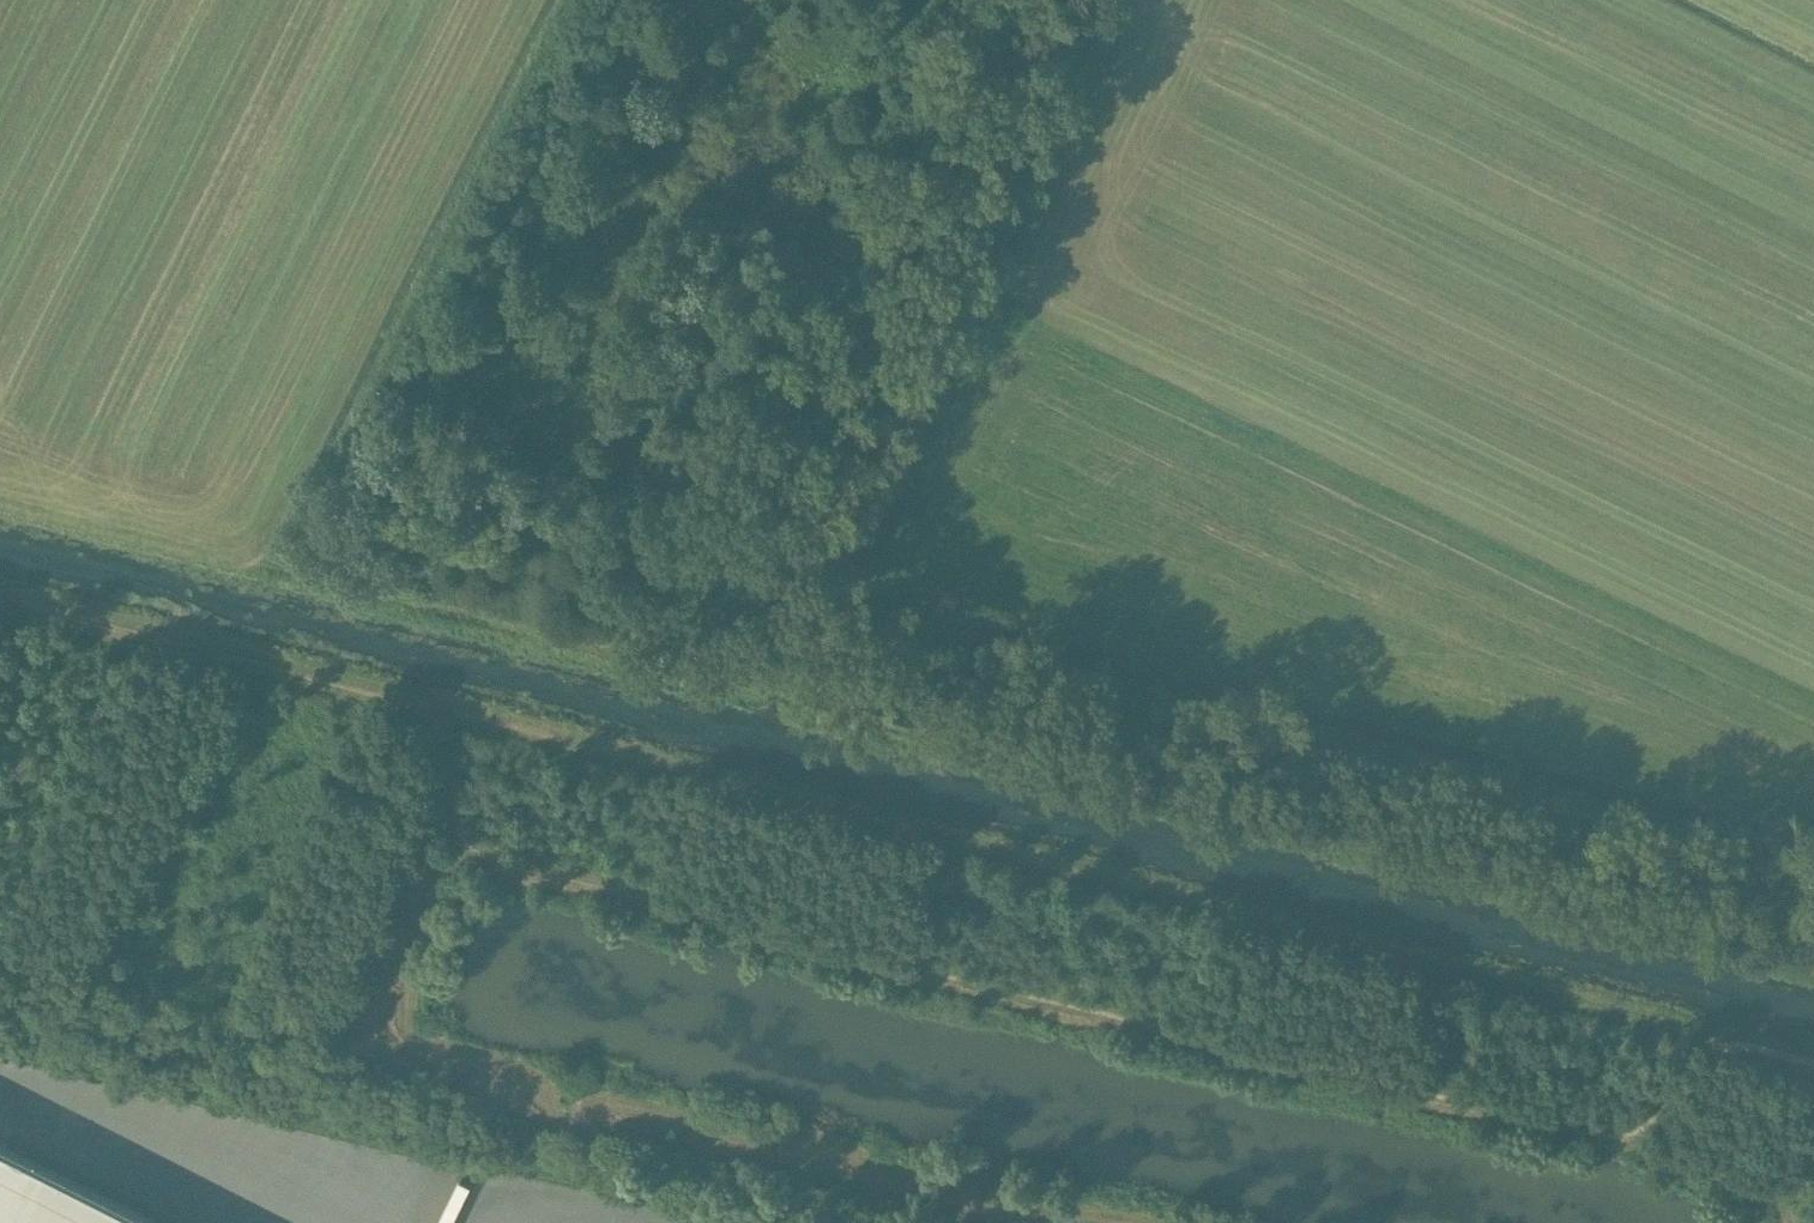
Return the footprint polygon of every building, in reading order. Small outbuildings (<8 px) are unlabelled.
[(0,1140),(0,1222),(163,1222),(0,1140)]
